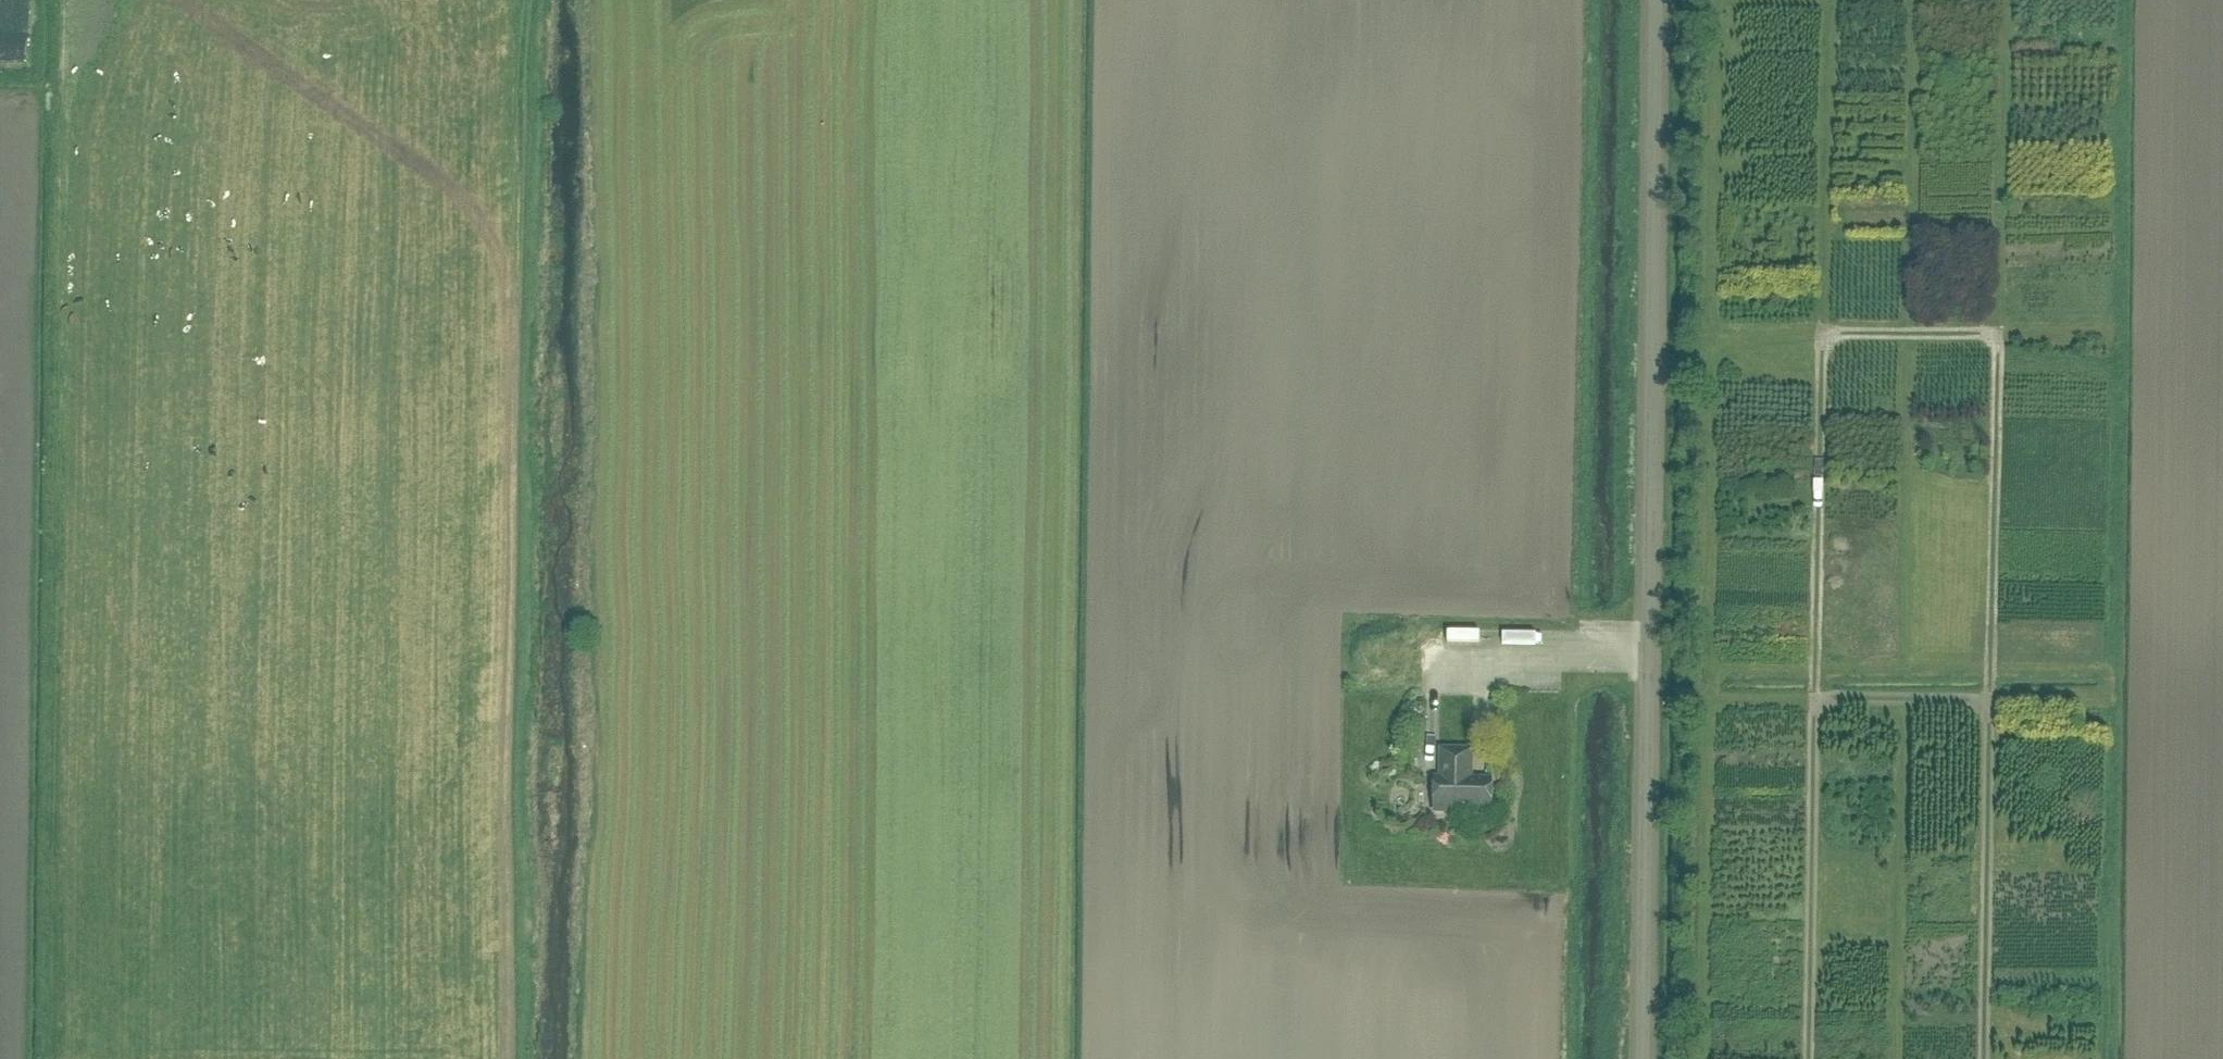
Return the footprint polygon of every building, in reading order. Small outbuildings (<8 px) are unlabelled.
[(1449,629),(1449,645),(1489,647),(1489,630),(1449,629)] [(1470,752),(1441,752),(1440,778),(1435,778),(1434,813),(1489,814),(1490,781),(1471,781),(1469,778),(1469,773),(1470,773),(1470,752)]
